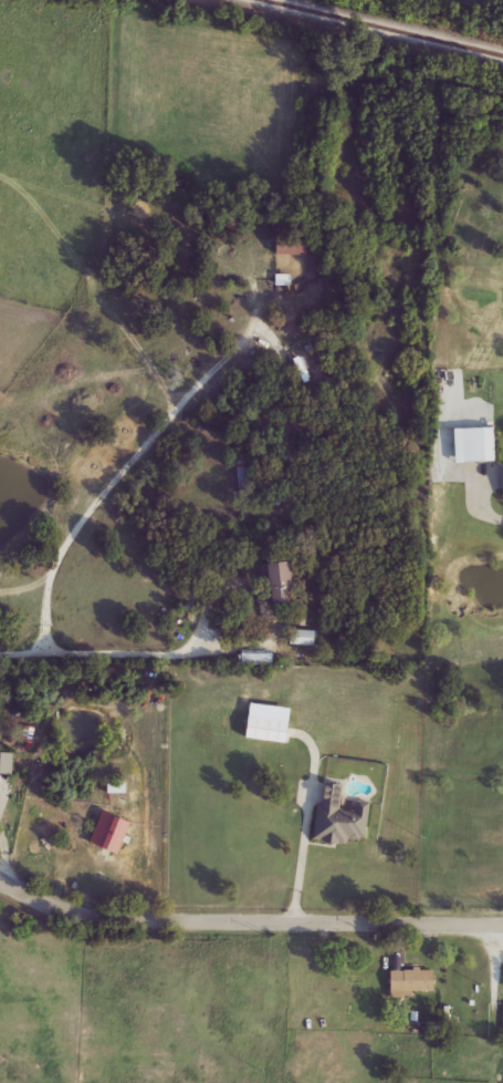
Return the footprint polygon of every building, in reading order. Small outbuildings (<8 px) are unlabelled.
[(279,257),(279,246),(310,246),(310,257),(279,257)] [(497,430),(497,462),(467,462),(467,430),(497,430)] [(239,492),(239,464),(252,464),(252,492),(239,492)] [(294,564),(295,587),(287,587),(287,606),(268,607),(266,565),(294,564)] [(294,647),(294,632),(318,632),(318,647),(294,647)] [(273,666),(243,666),(243,656),(273,656),(273,666)] [(289,744),(247,740),(251,705),(292,710),(289,744)] [(15,774),(0,774),(0,753),(15,753),(15,774)] [(127,781),(127,794),(108,794),(108,781),(127,781)] [(370,803),(366,844),(316,839),(319,806),(326,807),(329,784),(346,785),(344,807),(356,808),(357,802),(370,803)] [(436,971),(434,993),(415,993),(415,999),(391,999),(391,970),(436,971)]
